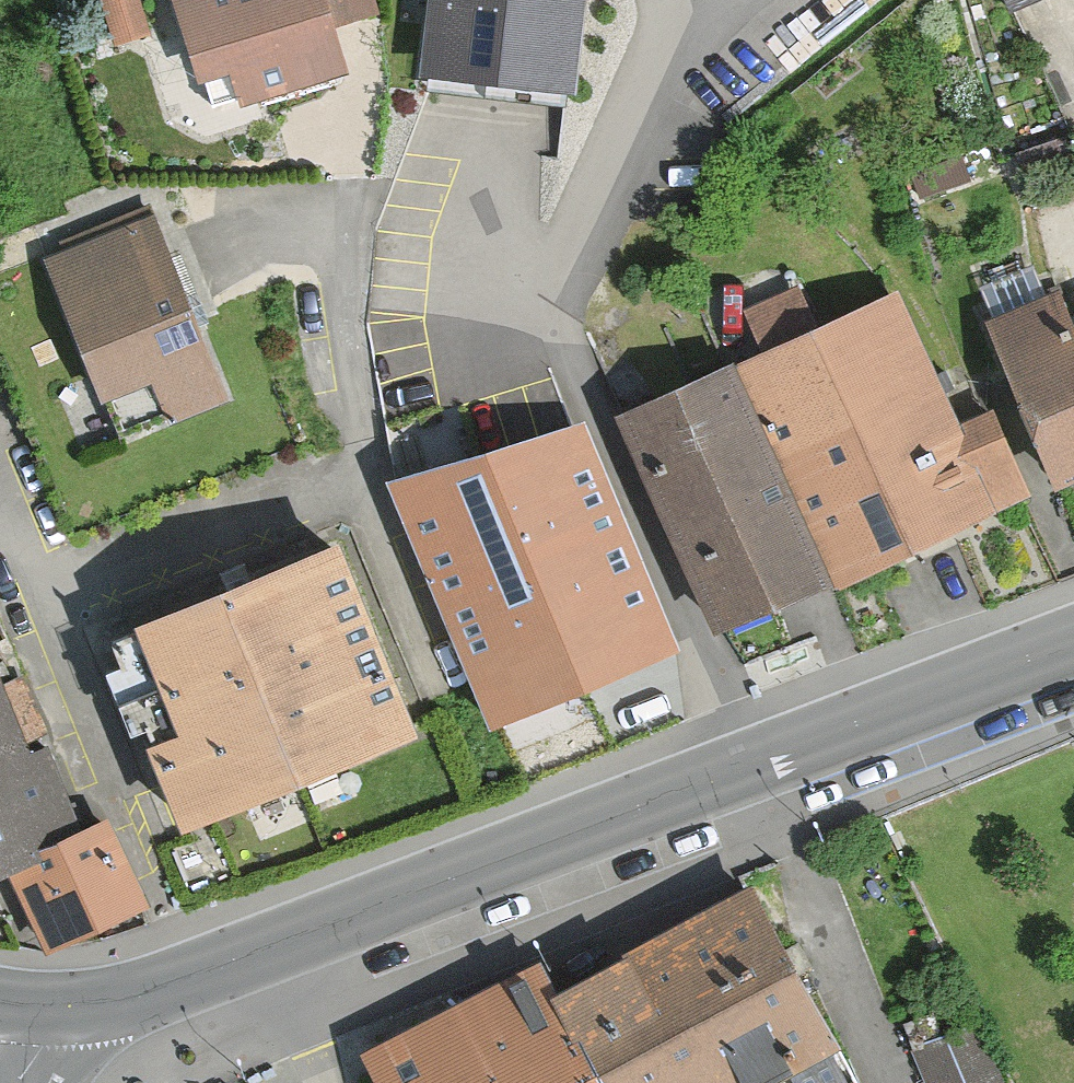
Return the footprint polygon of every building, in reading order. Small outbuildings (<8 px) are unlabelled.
[(91,7),(100,33),(131,22),(123,0),(112,0),(91,7)] [(180,4),(220,124),(360,77),(335,0),(193,0),(180,4)] [(418,63),(577,83),(587,0),(426,0),(418,63)] [(112,243),(53,267),(128,451),(235,408),(155,213),(107,232),(112,243)] [(1057,482),(1073,474),(1073,316),(1071,318),(1055,280),(983,312),(1057,482)] [(958,417),(899,285),(738,356),(835,572),(839,582),(1033,496),(991,402),(958,417)] [(835,572),(738,356),(619,409),(716,625),(835,572)] [(394,479),(499,729),(683,650),(583,420),(576,423),(561,390),(481,409),(498,449),(394,479)] [(137,610),(182,720),(387,636),(341,526),(137,610)] [(182,720),(151,733),(185,815),(421,718),(387,636),(182,720)] [(10,864),(91,826),(51,741),(32,750),(0,682),(0,869),(10,864)] [(10,864),(51,950),(150,903),(109,817),(91,826),(10,864)] [(564,1001),(605,1082),(864,1082),(769,897),(564,1001)] [(564,1001),(547,969),(372,1058),(385,1082),(605,1082),(564,1001)] [(905,1032),(926,1082),(970,1082),(953,1042),(937,1049),(926,1023),(905,1032)]
